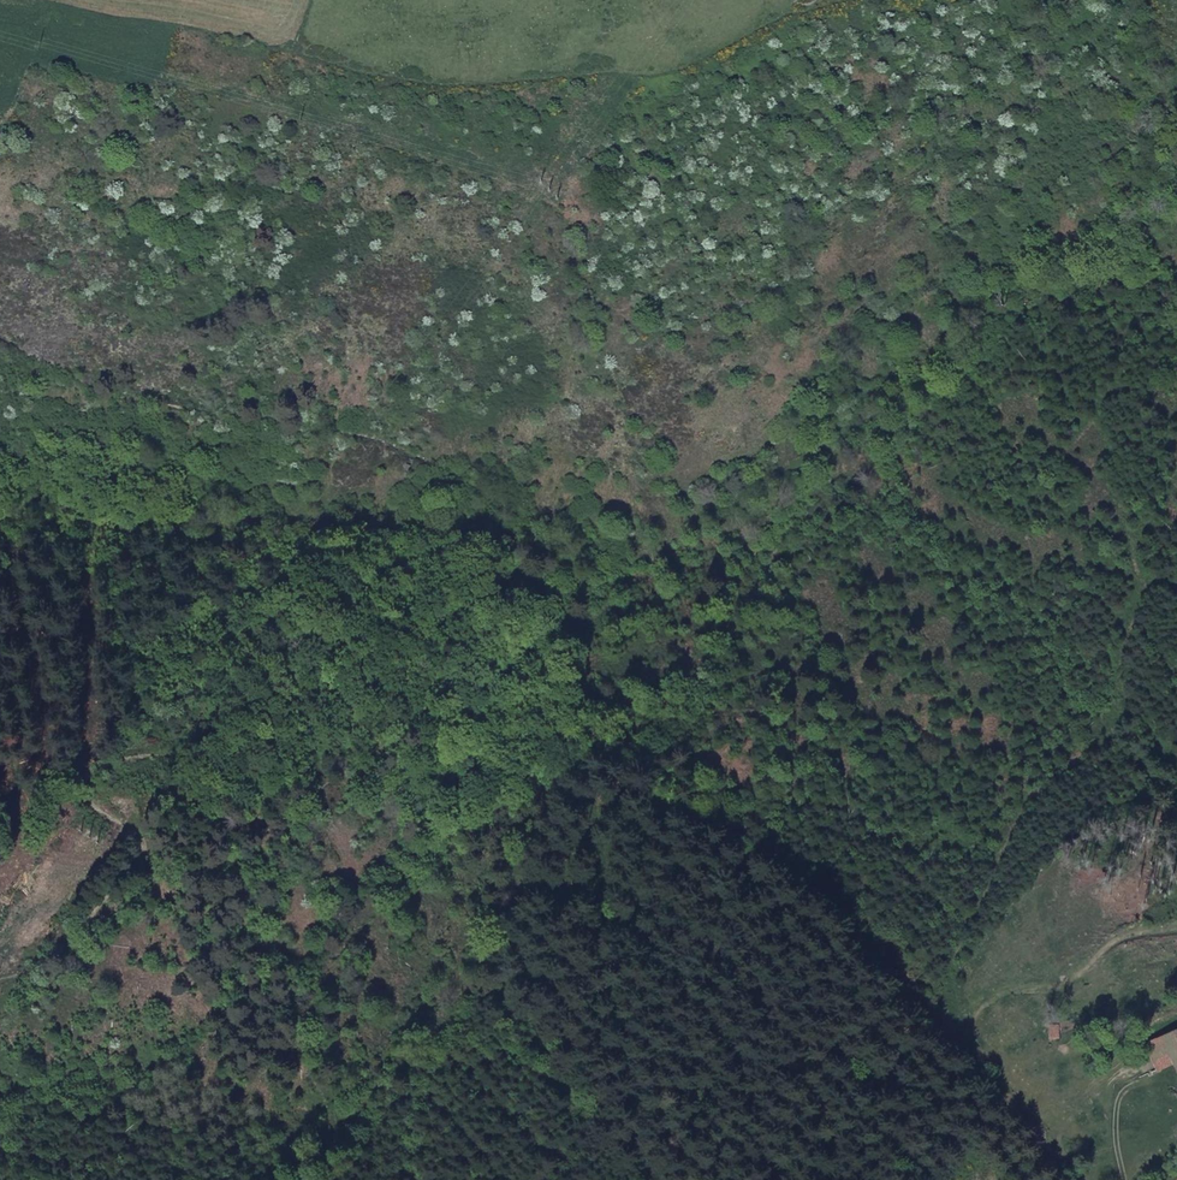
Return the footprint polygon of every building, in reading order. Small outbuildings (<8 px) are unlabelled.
[(1144,1046),(1156,1069),(1171,1062),(1176,1073),(1176,1032),(1144,1046)]
